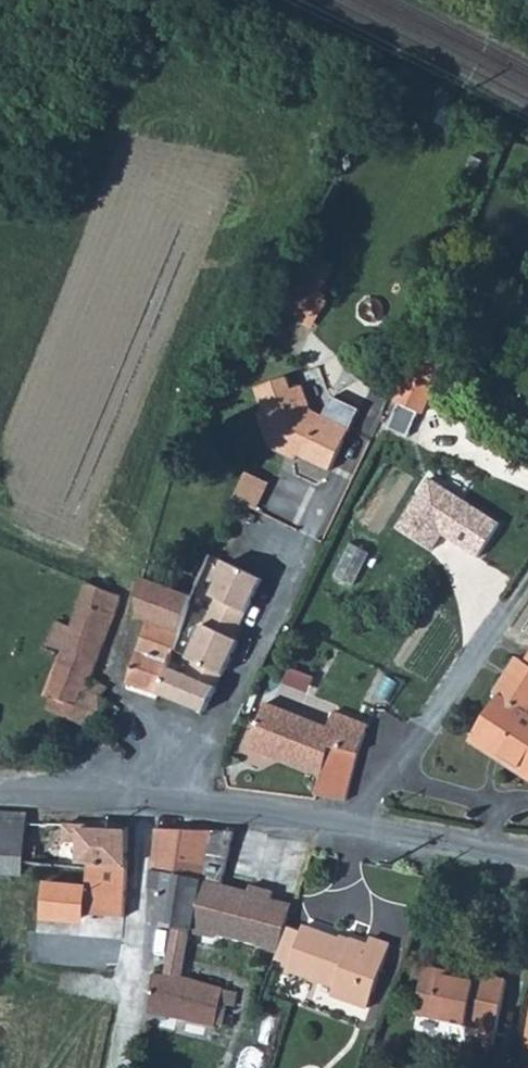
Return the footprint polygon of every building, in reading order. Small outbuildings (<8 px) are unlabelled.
[(281,306),(314,331),(335,304),(323,295),(342,271),(321,255),(281,306)] [(410,366),(393,430),(422,438),(439,374),(410,366)] [(281,444),(324,463),(342,422),(303,404),(295,380),(283,384),(279,373),(248,384),(257,406),(250,409),(265,444),(277,450),(281,444)] [(263,512),(275,483),(251,473),(239,501),(263,512)] [(434,476),(398,529),(434,553),(445,536),(480,560),(505,523),(434,476)] [(260,574),(225,558),(208,593),(212,595),(197,628),(222,638),(211,669),(218,672),(236,636),(232,634),(260,574)] [(147,619),(125,680),(157,691),(166,665),(179,630),(181,622),(193,594),(140,574),(139,584),(137,603),(139,608),(149,612),(147,619)] [(85,578),(79,596),(113,611),(119,593),(85,578)] [(94,664),(113,611),(79,596),(68,622),(54,616),(43,643),(57,649),(94,664)] [(157,691),(203,706),(218,672),(211,669),(222,638),(197,628),(184,658),(189,660),(183,672),(166,665),(157,691)] [(47,693),(43,701),(70,715),(85,688),(90,676),(94,664),(57,649),(41,690),(47,693)] [(468,738),(489,752),(493,746),(527,770),(527,714),(527,713),(527,712),(527,652),(522,661),(514,656),(491,691),(497,695),(468,738)] [(90,676),(85,688),(100,695),(105,684),(90,676)] [(85,688),(70,715),(104,733),(119,704),(100,695),(85,688)] [(265,727),(258,747),(322,775),(333,745),(278,728),(285,707),(267,699),(257,725),(265,727)] [(336,713),(329,727),(285,707),(278,728),(333,745),(357,754),(369,727),(336,713)] [(265,727),(257,725),(249,743),(258,747),(265,727)] [(322,775),(316,792),(344,797),(357,754),(333,745),(322,775)] [(22,870),(22,859),(22,809),(0,809),(0,870),(22,870)] [(77,839),(77,822),(61,820),(61,838),(77,839)] [(96,823),(77,822),(77,839),(76,860),(89,862),(88,865),(126,869),(126,827),(96,823)] [(211,835),(156,833),(148,891),(160,894),(152,930),(173,932),(164,975),(152,973),(148,1011),(172,1015),(172,1019),(215,1029),(223,990),(183,978),(191,936),(215,943),(217,936),(273,955),(283,920),(288,906),(271,902),(274,898),(253,891),(252,897),(223,887),(202,881),(211,835)] [(234,835),(211,835),(202,881),(223,887),(234,835)] [(88,865),(86,911),(123,914),(126,869),(88,865)] [(79,932),(120,936),(123,914),(86,911),(80,912),(79,932)] [(287,960),(300,928),(283,920),(275,950),(273,955),(287,960)] [(338,937),(302,922),(300,928),(287,960),(285,965),(331,985),(328,990),(349,997),(366,942),(349,935),(345,944),(337,940),(338,937)] [(388,942),(369,934),(366,942),(349,997),(364,1005),(388,942)] [(419,971),(412,1011),(453,1020),(465,979),(419,971)] [(467,979),(454,1019),(495,1029),(507,978),(477,971),(476,975),(468,974),(467,979)]
